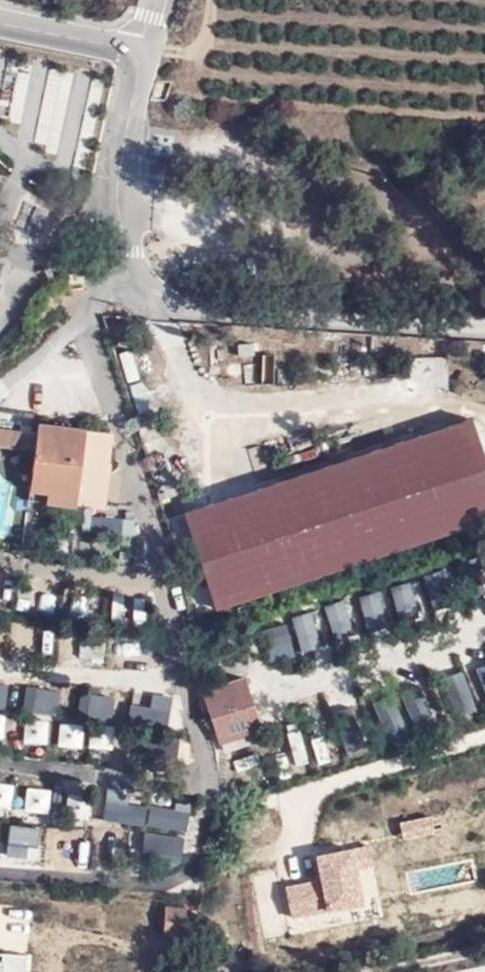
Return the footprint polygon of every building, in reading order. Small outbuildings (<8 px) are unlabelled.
[(336,464),(362,559),(484,519),(484,464),(470,420),(336,464)] [(77,497),(85,432),(37,424),(27,502),(49,505),(49,493),(77,497)] [(22,435),(0,432),(0,449),(20,451),(22,435)] [(76,509),(87,511),(96,433),(85,432),(77,497),(76,509)] [(96,433),(87,511),(105,514),(110,476),(108,475),(108,466),(107,466),(110,436),(96,433)] [(362,559),(336,464),(186,513),(217,607),(362,559)] [(49,505),(76,509),(77,497),(49,493),(49,505)] [(242,680),(213,690),(221,741),(225,752),(262,739),(242,680)] [(221,741),(213,690),(205,693),(221,741)] [(184,935),(185,909),(166,908),(166,934),(184,935)]
